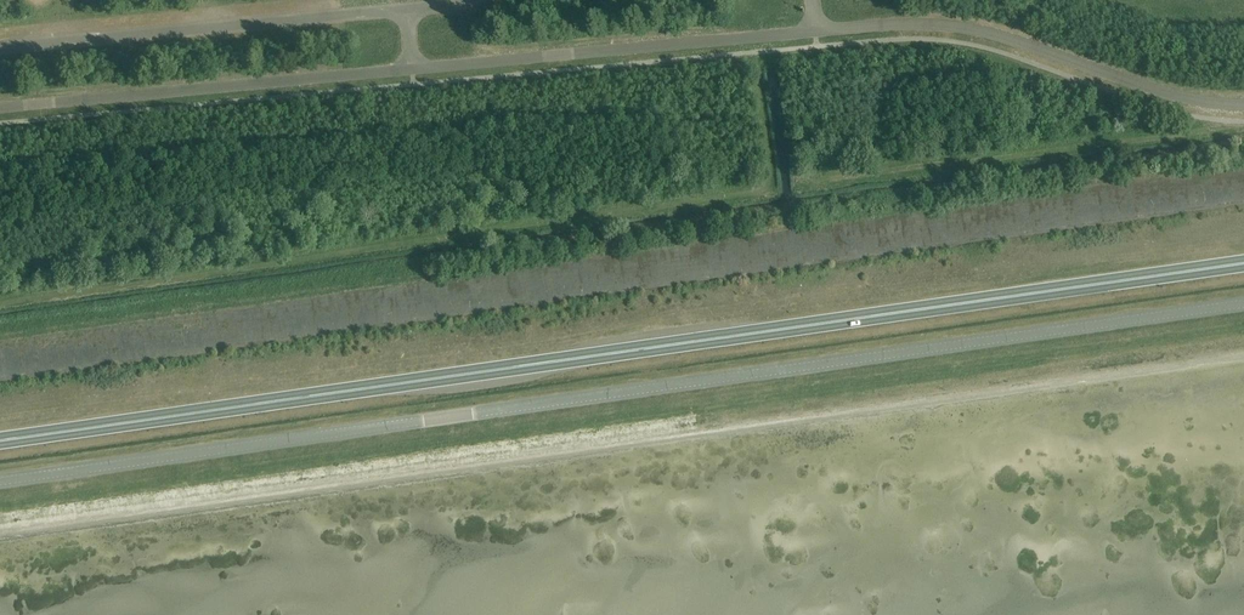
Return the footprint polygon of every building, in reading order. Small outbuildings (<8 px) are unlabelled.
[(737,382),(723,385),(725,393),(738,390),(737,382)]
